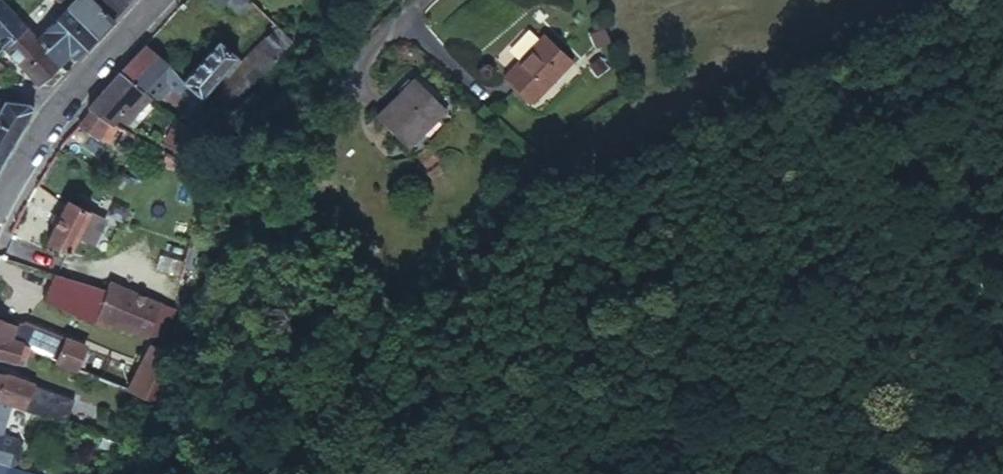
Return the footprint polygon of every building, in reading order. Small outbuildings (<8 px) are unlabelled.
[(91,36),(59,0),(53,0),(23,30),(50,60),(62,48),(69,56),(91,36)] [(91,36),(126,0),(59,0),(91,36)] [(225,7),(231,1),(247,17),(258,4),(255,0),(218,0),(225,7)] [(19,25),(0,3),(0,43),(19,25)] [(481,62),(510,90),(551,49),(522,21),(481,62)] [(50,60),(23,30),(19,25),(0,43),(0,47),(30,79),(50,60)] [(297,46),(280,29),(220,93),(236,107),(297,46)] [(150,30),(125,57),(147,74),(171,48),(150,30)] [(190,74),(205,88),(237,54),(221,41),(190,74)] [(125,57),(98,93),(131,110),(155,80),(147,74),(125,57)] [(405,74),(365,113),(399,144),(437,105),(405,74)] [(124,109),(95,95),(71,129),(79,134),(91,116),(111,127),(124,109)] [(33,120),(34,109),(28,104),(17,104),(0,102),(0,159),(33,120)] [(198,111),(191,104),(181,115),(188,122),(198,111)] [(89,187),(59,172),(39,216),(59,226),(68,204),(80,210),(89,187)] [(210,196),(198,190),(192,206),(204,211),(210,196)] [(97,286),(44,271),(36,294),(88,315),(90,309),(97,286)] [(100,279),(97,286),(90,309),(145,329),(155,299),(100,279)] [(88,315),(142,335),(145,329),(90,309),(88,315)] [(0,310),(0,355),(3,356),(5,349),(18,353),(19,348),(22,342),(3,334),(9,314),(0,310)] [(57,325),(25,314),(9,314),(3,334),(22,342),(19,348),(46,357),(49,351),(40,349),(45,337),(52,340),(57,325)] [(160,394),(175,349),(142,338),(136,352),(57,325),(52,340),(45,337),(40,349),(49,351),(46,357),(79,368),(94,372),(118,380),(160,394)] [(79,368),(46,357),(44,363),(76,374),(79,368)] [(4,399),(20,405),(29,380),(0,370),(0,397),(4,399)] [(114,391),(118,380),(94,372),(90,382),(114,391)] [(20,405),(95,431),(103,407),(29,380),(20,405)] [(4,467),(8,464),(16,443),(14,439),(0,434),(0,465),(4,467)]
